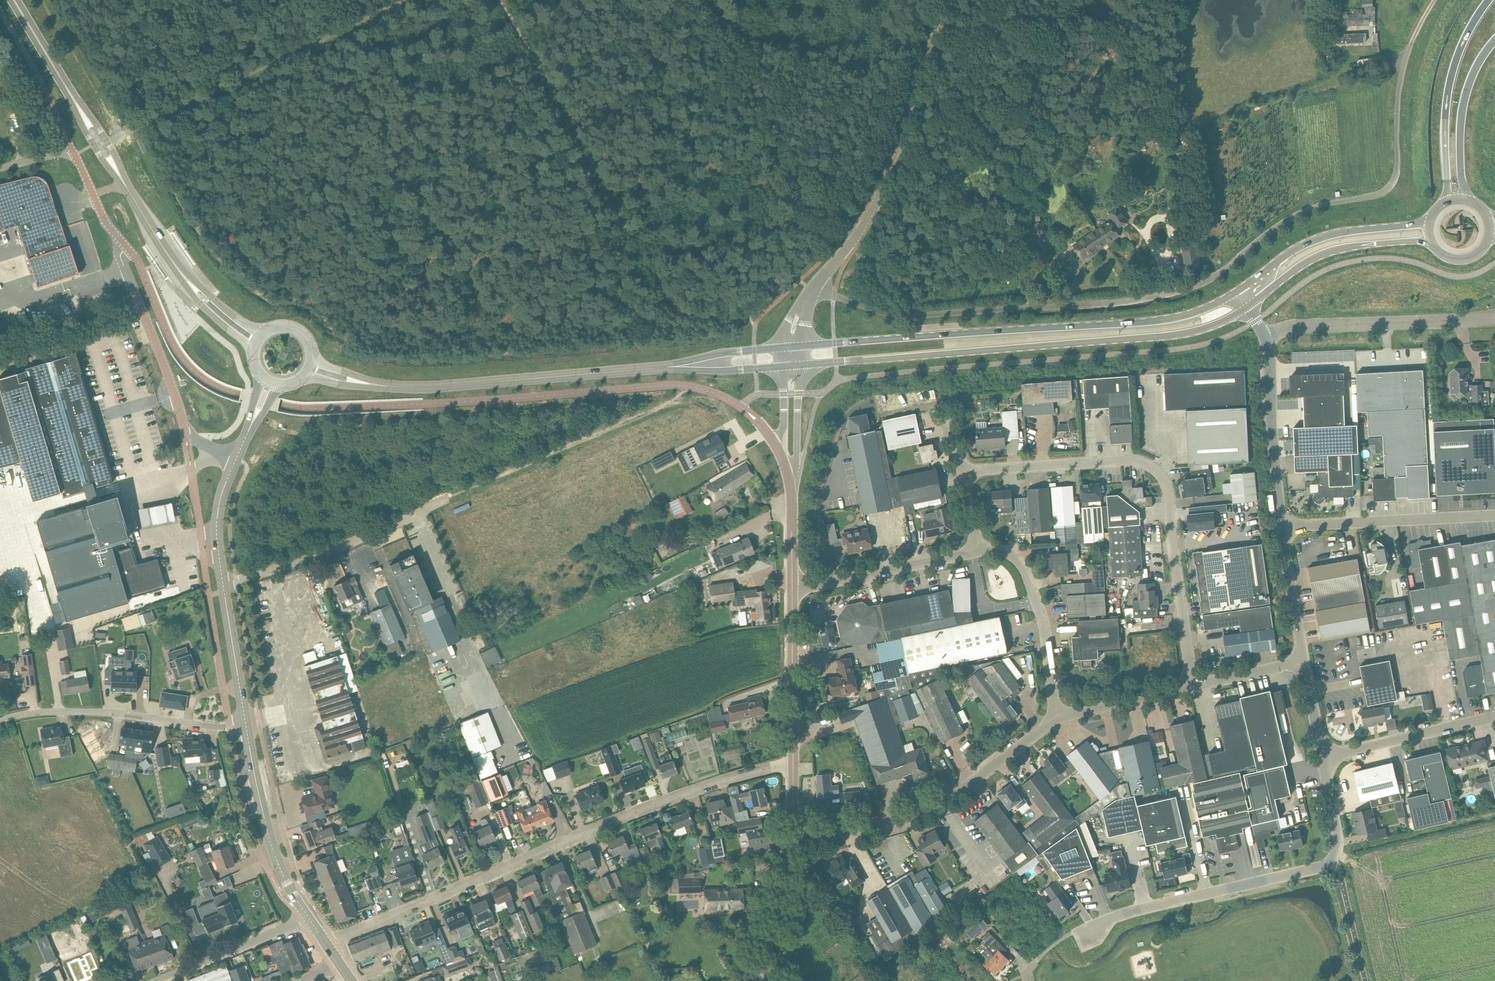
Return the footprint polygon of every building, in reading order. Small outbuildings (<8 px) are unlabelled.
[(1376,25),(1375,7),(1374,7),(1373,0),(1362,0),(1363,7),(1366,7),(1366,14),(1364,14),(1364,9),(1356,10),(1356,15),(1348,15),(1348,11),(1342,11),(1342,15),(1340,15),(1340,27),(1376,25)] [(1343,32),(1335,32),(1335,44),(1342,43),(1342,44),(1364,43),(1364,41),(1367,41),(1366,33),(1343,34),(1343,32)] [(1374,62),(1373,57),(1358,61),(1360,72),(1375,70),(1374,67),(1382,65),(1381,60),(1374,62)] [(1143,150),(1151,148),(1150,146),(1157,144),(1151,130),(1144,132),(1147,139),(1140,142),(1143,150)] [(138,139),(144,152),(151,149),(145,136),(138,139)] [(1187,151),(1176,154),(1178,162),(1189,159),(1187,151)] [(30,177),(0,184),(0,232),(17,226),(37,288),(77,274),(70,251),(68,252),(67,247),(68,246),(48,186),(48,184),(47,183),(47,182),(46,181),(45,180),(44,180),(43,179),(42,178),(41,177),(40,177),(38,177),(37,176),(36,176),(35,176),(33,176),(31,176),(30,177)] [(1110,221),(1097,230),(1106,244),(1119,236),(1115,229),(1118,227),(1118,228),(1128,222),(1119,208),(1109,214),(1113,220),(1111,222),(1110,221)] [(1030,218),(1032,225),(1042,222),(1039,215),(1030,218)] [(1042,222),(1032,225),(1036,238),(1038,242),(1047,239),(1042,222)] [(1035,239),(1036,238),(1032,225),(1025,228),(1029,241),(1035,239)] [(1097,230),(1074,246),(1083,259),(1106,244),(1097,230)] [(1198,244),(1183,246),(1185,270),(1200,268),(1198,244)] [(22,462),(33,501),(62,492),(64,497),(112,483),(83,385),(75,354),(26,369),(27,372),(0,380),(0,468),(22,462)] [(1166,411),(1186,410),(1189,465),(1249,462),(1245,370),(1164,374),(1166,411)] [(1464,397),(1469,400),(1469,402),(1483,401),(1482,385),(1469,385),(1468,370),(1457,370),(1453,374),(1454,386),(1451,386),(1452,395),(1457,395),(1457,397),(1464,397)] [(1423,371),(1356,374),(1358,412),(1367,411),(1368,436),(1383,435),(1384,467),(1373,468),(1375,501),(1396,500),(1396,498),(1408,497),(1408,499),(1430,498),(1430,488),(1425,408),(1423,371)] [(1305,427),(1345,426),(1343,380),(1335,380),(1335,375),(1296,376),(1292,380),(1292,396),(1303,396),(1305,427)] [(1083,379),(1085,410),(1109,408),(1111,444),(1133,442),(1129,376),(1083,379)] [(1023,404),(1073,400),(1078,400),(1077,380),(1022,384),(1023,404)] [(1019,437),(1017,410),(1002,411),(1003,427),(977,430),(977,435),(977,437),(978,449),(1006,447),(1005,439),(1019,437)] [(875,430),(874,422),(867,415),(868,414),(868,413),(849,417),(849,418),(850,418),(847,427),(849,436),(848,436),(848,437),(849,437),(865,514),(892,508),(886,479),(892,478),(882,430),(876,431),(876,430),(875,430)] [(921,452),(923,464),(933,462),(932,460),(939,458),(937,449),(935,450),(934,443),(920,446),(919,443),(922,443),(916,414),(883,421),(889,450),(912,445),(914,453),(921,452)] [(1433,422),(1436,479),(1450,479),(1451,482),(1453,483),(1482,491),(1485,491),(1488,489),(1490,487),(1492,483),(1492,482),(1491,476),(1494,476),(1494,452),(1493,419),(1433,422)] [(1059,432),(1078,429),(1076,420),(1058,423),(1059,432)] [(1358,454),(1357,425),(1345,426),(1305,427),(1294,428),(1295,456),(1298,456),(1352,454),(1358,454)] [(929,430),(929,440),(942,439),(942,429),(929,430)] [(692,447),(677,455),(685,451),(693,468),(711,459),(710,456),(723,450),(724,449),(717,435),(708,439),(707,438),(707,439),(703,441),(702,441),(702,442),(692,447)] [(670,451),(651,461),(656,470),(675,460),(670,451)] [(1346,454),(1298,456),(1299,472),(1322,471),(1318,475),(1319,492),(1317,492),(1314,496),(1314,500),(1317,503),(1322,503),(1325,500),(1325,498),(1354,496),(1352,454),(1346,454)] [(746,464),(743,466),(716,482),(719,486),(710,492),(715,501),(734,490),(733,488),(753,475),(746,464)] [(898,477),(902,496),(904,506),(914,504),(943,498),(937,468),(898,477)] [(1213,490),(1210,469),(1194,471),(1195,478),(1183,480),(1185,497),(1205,494),(1205,493),(1210,492),(1213,490)] [(1224,494),(1214,495),(1215,505),(1227,504),(1257,501),(1255,472),(1230,474),(1231,483),(1223,484),(1224,494)] [(1104,541),(1103,528),(1109,527),(1113,577),(1143,575),(1139,525),(1141,525),(1140,511),(1143,507),(1153,506),(1152,496),(1142,497),(1142,493),(1143,491),(1143,489),(1140,487),(1139,487),(1137,489),(1133,490),(1132,480),(1122,480),(1123,490),(1119,495),(1107,496),(1108,506),(1089,507),(1089,501),(1101,501),(1100,484),(1081,485),(1082,502),(1083,502),(1083,508),(1082,508),(1083,522),(1075,522),(1073,486),(1052,487),(1056,545),(1104,541)] [(1015,498),(1016,512),(1017,534),(1053,531),(1049,487),(1028,489),(1028,497),(1015,498)] [(1004,491),(988,492),(990,514),(1013,512),(1012,498),(1011,490),(1004,491)] [(686,514),(679,498),(668,503),(675,519),(686,514)] [(119,500),(40,523),(69,623),(148,599),(147,596),(185,584),(176,556),(138,567),(119,500)] [(172,500),(139,506),(143,525),(176,518),(172,500)] [(914,504),(904,506),(906,515),(916,513),(915,509),(914,504)] [(1189,515),(1190,531),(1216,528),(1214,513),(1228,512),(1227,504),(1215,505),(1192,507),(1193,515),(1189,515)] [(936,512),(924,514),(925,522),(924,522),(925,527),(927,537),(938,534),(938,533),(945,531),(945,533),(954,531),(952,520),(951,521),(950,516),(951,516),(949,507),(945,508),(940,509),(936,510),(936,512)] [(839,546),(834,523),(826,525),(831,547),(839,546)] [(843,534),(845,544),(847,544),(849,553),(865,550),(865,549),(872,547),(868,529),(843,534)] [(718,551),(717,550),(711,553),(717,568),(754,553),(748,538),(718,551)] [(1461,545),(1460,542),(1454,543),(1467,615),(1443,620),(1450,660),(1480,654),(1482,665),(1466,667),(1464,672),(1468,697),(1481,695),(1481,694),(1487,693),(1487,694),(1494,692),(1494,539),(1461,545)] [(1416,624),(1443,620),(1467,615),(1454,543),(1432,547),(1431,540),(1408,544),(1413,568),(1421,566),(1425,589),(1410,591),(1416,624)] [(1389,556),(1388,555),(1388,553),(1388,552),(1387,550),(1387,549),(1386,547),(1385,546),(1384,545),(1383,544),(1381,543),(1380,542),(1379,541),(1377,541),(1378,542),(1378,543),(1371,544),(1373,552),(1366,554),(1366,553),(1365,553),(1367,567),(1375,566),(1376,574),(1379,573),(1382,571),(1384,568),(1386,565),(1388,562),(1388,561),(1389,559),(1389,558),(1389,556)] [(1270,603),(1262,552),(1262,544),(1203,552),(1203,551),(1193,552),(1194,565),(1196,564),(1201,600),(1200,601),(1202,613),(1251,606),(1270,603)] [(1068,574),(1067,561),(1080,560),(1079,548),(1064,549),(1064,554),(1050,555),(1051,568),(1057,567),(1057,575),(1068,574)] [(390,565),(393,574),(417,629),(426,652),(435,674),(435,675),(445,697),(459,691),(442,649),(460,641),(442,597),(429,602),(425,594),(429,592),(418,567),(414,557),(407,560),(406,558),(390,565)] [(1308,567),(1316,611),(1322,640),(1371,631),(1358,558),(1308,567)] [(1068,617),(1106,615),(1103,569),(1093,570),(1094,582),(1085,582),(1071,584),(1061,584),(1062,596),(1067,596),(1068,617)] [(347,580),(334,586),(341,602),(354,596),(353,594),(359,591),(357,585),(358,584),(355,577),(347,580)] [(30,581),(18,583),(19,592),(31,590),(30,581)] [(733,582),(709,585),(711,603),(734,600),(735,600),(734,593),(733,582)] [(1156,596),(1155,583),(1138,585),(1139,600),(1141,600),(1141,608),(1133,609),(1134,617),(1158,616),(1157,607),(1159,607),(1158,596),(1156,596)] [(974,622),(972,611),(956,611),(954,603),(953,586),(948,585),(949,589),(881,604),(889,641),(902,639),(902,637),(931,631),(974,623),(974,622)] [(735,600),(734,600),(735,605),(745,604),(755,603),(757,611),(752,612),(753,621),(770,618),(768,600),(770,600),(769,590),(757,592),(757,590),(744,591),(744,592),(734,593),(735,600)] [(643,603),(640,595),(632,597),(636,605),(643,603)] [(1405,600),(1376,605),(1380,629),(1409,623),(1405,600)] [(821,631),(825,647),(837,644),(835,637),(840,636),(855,646),(877,641),(878,644),(889,641),(881,604),(870,606),(863,602),(846,605),(837,620),(832,621),(822,623),(823,631),(821,631)] [(370,613),(385,646),(390,658),(403,653),(398,640),(405,637),(390,604),(370,613)] [(469,604),(460,608),(464,618),(473,614),(469,604)] [(1276,649),(1273,628),(1270,606),(1203,615),(1205,630),(1240,626),(1241,633),(1224,636),(1227,656),(1276,649)] [(143,613),(146,624),(155,620),(152,610),(143,613)] [(140,620),(138,614),(126,618),(128,624),(140,620)] [(974,623),(931,631),(939,667),(945,666),(946,672),(959,669),(969,666),(968,661),(1008,652),(1000,616),(974,622),(974,623)] [(315,635),(311,618),(303,620),(306,637),(315,635)] [(1074,660),(1082,659),(1082,668),(1092,667),(1092,659),(1099,658),(1098,649),(1120,648),(1118,618),(1078,621),(1080,637),(1073,637),(1074,660)] [(74,648),(70,628),(55,631),(58,651),(74,648)] [(902,637),(902,639),(910,674),(911,680),(937,674),(936,667),(939,667),(931,631),(902,637)] [(877,690),(879,699),(886,696),(886,697),(908,689),(912,688),(910,674),(902,639),(889,641),(878,644),(884,671),(873,673),(877,690)] [(172,668),(176,680),(194,674),(193,670),(195,670),(190,655),(188,655),(186,647),(167,653),(170,661),(168,661),(170,668),(172,668)] [(124,665),(123,691),(137,691),(138,671),(131,671),(132,661),(134,661),(134,649),(125,649),(124,657),(124,665)] [(32,655),(21,656),(22,663),(23,666),(33,665),(33,661),(32,655)] [(337,656),(314,663),(304,666),(323,725),(315,728),(324,758),(352,750),(352,752),(366,748),(337,656)] [(854,673),(853,667),(851,658),(838,660),(841,676),(829,679),(833,696),(859,691),(855,673),(854,673)] [(1001,659),(969,666),(959,669),(1003,727),(1019,715),(1006,697),(1021,686),(1001,659)] [(4,678),(10,678),(9,663),(2,664),(2,660),(0,660),(0,692),(6,691),(4,678)] [(71,673),(68,660),(59,662),(61,675),(71,673)] [(1390,660),(1360,666),(1368,706),(1369,705),(1383,702),(1405,698),(1404,691),(1396,692),(1390,660)] [(105,669),(105,684),(111,685),(111,691),(123,691),(124,665),(112,665),(112,669),(108,669),(105,669)] [(34,674),(24,676),(25,686),(36,685),(34,674)] [(937,674),(911,680),(911,682),(913,681),(925,707),(942,742),(965,732),(961,724),(969,721),(963,710),(956,713),(938,675),(937,674)] [(61,682),(62,685),(63,694),(89,690),(87,677),(61,682)] [(855,719),(863,742),(897,729),(896,725),(918,717),(914,703),(920,701),(916,692),(910,694),(908,689),(886,697),(886,696),(879,699),(867,703),(852,708),(852,709),(839,714),(842,723),(855,719)] [(865,692),(867,703),(879,699),(877,690),(865,692)] [(1240,772),(1193,783),(1195,792),(1193,792),(1203,837),(1216,834),(1217,837),(1216,838),(1220,853),(1237,849),(1235,845),(1238,844),(1236,834),(1244,832),(1243,827),(1253,825),(1255,834),(1263,832),(1279,828),(1277,819),(1280,818),(1275,799),(1291,795),(1284,765),(1288,764),(1271,690),(1240,697),(1241,700),(1245,717),(1248,730),(1250,737),(1257,767),(1258,771),(1244,774),(1252,807),(1248,807),(1240,772)] [(12,706),(36,706),(35,691),(12,692),(12,706)] [(161,699),(160,706),(177,709),(179,695),(162,692),(161,699)] [(710,723),(712,733),(726,730),(724,722),(739,719),(738,717),(764,711),(761,695),(747,698),(748,703),(728,707),(729,714),(722,716),(723,720),(710,723)] [(1225,750),(1208,754),(1214,777),(1257,767),(1250,737),(1248,730),(1245,717),(1241,700),(1215,706),(1225,750)] [(1383,702),(1369,705),(1370,709),(1361,711),(1364,727),(1374,725),(1374,723),(1386,720),(1383,702)] [(494,757),(491,750),(501,746),(488,712),(459,723),(481,779),(497,772),(492,758),(494,757)] [(1161,789),(1208,779),(1194,720),(1170,725),(1179,763),(1167,766),(1166,760),(1154,763),(1161,789)] [(50,729),(49,728),(41,730),(44,748),(59,745),(61,757),(73,755),(69,736),(62,737),(61,727),(50,729)] [(122,728),(120,743),(128,744),(127,749),(134,750),(135,745),(134,745),(137,730),(122,728)] [(897,729),(863,742),(872,765),(871,765),(878,784),(896,778),(897,779),(903,777),(903,775),(912,772),(915,780),(930,774),(924,755),(925,755),(922,747),(906,753),(897,729)] [(131,757),(129,767),(131,771),(135,772),(137,760),(140,761),(144,758),(144,752),(150,753),(151,742),(153,733),(137,730),(134,745),(135,745),(134,750),(133,757),(131,757)] [(1163,730),(1150,734),(1152,744),(1166,740),(1163,730)] [(93,731),(81,737),(95,761),(106,755),(93,731)] [(661,739),(658,731),(648,734),(651,743),(661,739)] [(656,759),(647,733),(641,736),(650,761),(656,759)] [(640,736),(631,739),(636,750),(644,747),(640,736)] [(192,738),(183,739),(183,749),(184,757),(185,764),(201,762),(202,762),(212,761),(211,747),(205,748),(204,740),(193,741),(192,738)] [(1094,804),(1100,811),(1116,799),(1130,796),(1099,754),(1098,755),(1087,741),(1067,756),(1100,799),(1094,804)] [(1101,753),(1099,754),(1130,796),(1135,795),(1160,789),(1149,741),(1120,747),(1120,748),(1101,753)] [(1484,741),(1446,750),(1451,769),(1488,760),(1484,741)] [(616,744),(601,749),(611,776),(620,773),(613,754),(618,752),(616,744)] [(163,756),(157,757),(158,766),(171,764),(168,746),(161,747),(163,756)] [(1416,757),(1406,759),(1411,781),(1424,778),(1428,793),(1407,797),(1414,829),(1449,821),(1457,819),(1455,810),(1453,803),(1452,798),(1442,759),(1441,751),(1437,752),(1429,754),(1426,755),(1419,756),(1419,757),(1416,758),(1416,757)] [(1056,785),(1071,774),(1055,753),(1055,754),(1054,754),(1053,753),(1052,754),(1050,754),(1050,755),(1049,757),(1049,758),(1044,762),(1047,766),(1043,769),(1050,779),(1051,778),(1056,785)] [(110,754),(108,768),(113,768),(112,775),(120,776),(122,770),(131,771),(129,767),(131,757),(110,754)] [(666,764),(658,767),(662,777),(677,772),(673,761),(672,761),(670,754),(667,755),(663,756),(666,764)] [(566,761),(553,766),(557,779),(571,774),(566,761)] [(1361,801),(1370,799),(1372,807),(1402,800),(1393,762),(1354,772),(1361,801)] [(626,778),(619,781),(623,792),(631,789),(631,790),(638,788),(637,787),(645,784),(642,776),(644,775),(640,765),(632,768),(623,771),(626,778)] [(219,768),(207,769),(208,779),(220,778),(219,768)] [(278,772),(279,782),(293,781),(292,771),(278,772)] [(476,771),(465,775),(477,807),(486,804),(484,799),(487,799),(480,780),(479,781),(476,771)] [(1080,825),(1040,772),(1022,785),(1045,815),(1029,827),(1035,835),(1029,841),(1030,842),(1039,855),(1043,852),(1077,827),(1080,825)] [(508,794),(500,774),(483,780),(491,801),(508,794)] [(831,786),(830,774),(818,775),(819,787),(817,787),(818,797),(832,796),(832,793),(839,793),(838,785),(831,786)] [(44,776),(35,778),(37,786),(46,784),(44,776)] [(191,776),(187,778),(191,793),(202,790),(201,786),(194,787),(191,776)] [(316,794),(302,798),(307,816),(323,812),(323,809),(334,806),(327,777),(312,781),(316,794)] [(1482,778),(1474,780),(1476,789),(1484,787),(1482,778)] [(1026,801),(1020,793),(1018,794),(1011,785),(1008,787),(1006,787),(1002,790),(1002,791),(999,794),(1010,809),(1016,804),(1018,807),(1026,801)] [(576,795),(581,810),(604,801),(598,786),(576,795)] [(750,791),(739,794),(740,801),(752,798),(754,807),(766,805),(763,788),(750,790),(750,791)] [(860,790),(844,792),(845,802),(861,801),(860,790)] [(739,793),(730,795),(732,806),(733,813),(743,811),(740,801),(739,793)] [(1116,799),(1100,811),(1100,812),(1103,810),(1109,837),(1143,829),(1137,805),(1135,795),(1130,796),(1116,799)] [(1176,796),(1137,805),(1143,829),(1147,845),(1156,843),(1158,853),(1188,846),(1176,796)] [(723,800),(707,804),(710,820),(719,818),(720,825),(735,822),(733,813),(732,806),(725,808),(723,800)] [(545,801),(532,806),(540,826),(553,821),(545,801)] [(182,802),(174,805),(177,814),(185,811),(182,802)] [(434,802),(428,804),(437,829),(444,827),(440,815),(439,815),(434,802)] [(1028,843),(998,803),(974,821),(1014,873),(1036,857),(1039,855),(1030,842),(1028,843)] [(540,826),(532,806),(525,809),(525,807),(516,811),(524,832),(540,826)] [(512,823),(506,807),(498,810),(503,825),(504,826),(512,823)] [(1353,813),(1358,834),(1377,830),(1372,809),(1353,813)] [(1404,809),(1396,811),(1397,818),(1406,816),(1404,809)] [(498,810),(494,812),(499,826),(503,825),(498,810)] [(743,811),(733,813),(735,822),(736,822),(749,819),(746,810),(743,811)] [(692,822),(691,821),(688,811),(668,819),(672,830),(684,825),(687,832),(694,830),(692,822)] [(423,855),(425,859),(429,868),(444,861),(438,848),(437,848),(433,839),(436,838),(426,812),(415,816),(418,826),(416,827),(423,843),(424,842),(429,852),(423,855)] [(199,815),(180,823),(182,827),(201,820),(199,815)] [(304,832),(309,848),(336,838),(332,827),(323,830),(321,826),(325,825),(322,818),(309,823),(311,829),(304,832)] [(475,832),(477,836),(480,845),(482,844),(483,846),(488,844),(487,842),(495,838),(489,826),(486,819),(480,821),(483,828),(475,832)] [(754,829),(751,819),(749,819),(736,822),(738,834),(747,832),(746,830),(754,829)] [(644,841),(647,840),(649,845),(655,843),(657,849),(664,847),(660,835),(661,835),(656,823),(640,829),(644,841)] [(362,824),(348,828),(349,831),(350,836),(366,836),(362,824)] [(466,844),(471,842),(466,830),(461,832),(458,825),(451,828),(456,842),(451,845),(455,856),(457,859),(464,856),(463,854),(468,852),(467,851),(468,850),(466,844)] [(746,830),(747,832),(750,846),(775,842),(772,827),(754,830),(754,829),(746,830)] [(1096,873),(1077,827),(1043,852),(1060,876),(1063,874),(1070,884),(1075,881),(1077,885),(1082,883),(1081,879),(1096,873)] [(366,837),(368,842),(391,834),(390,829),(366,837)] [(172,860),(158,835),(155,837),(151,830),(134,837),(139,847),(144,845),(157,868),(172,860)] [(1302,841),(1303,840),(1304,839),(1304,837),(1303,835),(1302,835),(1300,834),(1299,830),(1278,835),(1281,850),(1293,847),(1294,849),(1303,846),(1302,841)] [(349,831),(340,835),(341,839),(350,836),(349,831)] [(395,867),(401,885),(416,880),(413,868),(412,868),(409,859),(413,858),(404,831),(400,833),(404,847),(399,848),(403,861),(402,861),(403,864),(395,867)] [(924,849),(918,852),(925,866),(937,859),(933,853),(944,846),(936,831),(919,840),(924,849)] [(1263,832),(1255,834),(1258,849),(1266,847),(1263,832)] [(608,842),(612,852),(613,855),(621,852),(628,868),(643,861),(635,843),(627,847),(622,836),(608,842)] [(721,838),(710,840),(711,847),(713,858),(724,856),(721,838)] [(376,849),(374,842),(367,845),(370,851),(376,849)] [(205,854),(201,846),(191,851),(207,886),(217,881),(214,874),(208,862),(210,861),(215,859),(219,870),(234,865),(227,846),(212,851),(205,854)] [(640,848),(645,862),(651,859),(646,846),(640,848)] [(698,848),(701,865),(714,863),(713,858),(711,847),(698,848)] [(579,869),(586,866),(589,873),(598,870),(595,862),(590,850),(574,857),(579,869)] [(1131,886),(1127,869),(1126,869),(1122,850),(1111,852),(1116,871),(1105,874),(1109,892),(1131,886)] [(1039,855),(1036,857),(1047,873),(1053,881),(1060,876),(1043,852),(1039,855)] [(1159,864),(1160,872),(1163,871),(1165,879),(1189,873),(1186,863),(1192,862),(1189,853),(1184,855),(1184,857),(1159,864)] [(334,855),(314,862),(327,895),(346,887),(334,855)] [(836,860),(827,865),(832,874),(830,875),(835,884),(836,883),(838,887),(850,881),(853,887),(865,880),(852,858),(846,862),(843,858),(837,861),(836,860)] [(542,876),(561,921),(575,954),(597,944),(584,913),(585,912),(580,901),(569,905),(562,888),(571,884),(567,875),(562,863),(546,869),(548,874),(542,876)] [(375,865),(368,868),(372,876),(378,874),(375,865)] [(620,870),(610,874),(616,887),(617,890),(626,886),(620,870)] [(905,879),(889,888),(916,935),(951,910),(942,896),(938,888),(931,876),(919,883),(912,871),(907,875),(908,877),(905,879)] [(662,892),(667,892),(701,893),(699,872),(678,876),(679,879),(669,879),(662,881),(662,892)] [(378,874),(372,876),(376,888),(383,885),(378,874)] [(536,898),(537,898),(540,904),(551,899),(546,887),(540,889),(539,886),(534,874),(517,882),(522,893),(532,889),(536,898)] [(606,891),(616,887),(610,874),(601,878),(606,891)] [(233,885),(229,876),(224,878),(227,887),(233,885)] [(1053,899),(1048,903),(1053,909),(1054,909),(1060,917),(1069,911),(1066,907),(1072,903),(1056,881),(1046,889),(1053,899)] [(948,882),(938,888),(942,896),(952,889),(948,882)] [(506,886),(492,893),(496,902),(497,903),(493,905),(497,912),(507,907),(514,905),(511,897),(510,896),(506,886)] [(346,887),(327,895),(337,922),(357,915),(353,905),(346,887)] [(916,935),(889,888),(876,896),(875,894),(873,895),(870,896),(869,898),(870,900),(868,901),(878,917),(867,923),(887,957),(919,939),(916,935)] [(119,891),(124,904),(120,906),(130,930),(139,927),(124,889),(119,891)] [(704,890),(705,910),(743,909),(742,889),(704,890)] [(226,892),(213,897),(217,907),(218,909),(201,916),(207,933),(208,933),(224,926),(238,921),(237,920),(237,921),(230,902),(230,901),(229,902),(226,892)] [(496,924),(485,900),(481,902),(481,900),(471,905),(471,906),(471,907),(481,930),(490,926),(496,924)] [(521,903),(526,915),(525,916),(531,931),(543,926),(536,911),(533,912),(528,900),(521,903)] [(855,904),(847,908),(854,919),(861,915),(855,904)] [(100,905),(94,908),(99,917),(105,914),(100,905)] [(192,908),(185,910),(191,926),(198,923),(192,908)] [(452,912),(442,917),(447,928),(449,927),(451,930),(456,927),(459,933),(464,931),(466,937),(474,933),(473,931),(469,922),(467,919),(463,910),(453,914),(452,912)] [(511,914),(521,938),(532,934),(522,910),(511,914)] [(987,919),(968,930),(972,936),(991,925),(987,919)] [(422,926),(410,931),(414,940),(416,946),(424,942),(425,945),(436,940),(439,946),(446,964),(453,961),(448,949),(446,943),(443,937),(439,927),(433,930),(429,920),(421,923),(422,926)] [(383,930),(367,936),(373,956),(391,949),(387,940),(399,935),(396,926),(384,930),(383,930)] [(1002,954),(1006,949),(999,942),(988,932),(982,938),(985,941),(982,944),(987,949),(979,957),(996,973),(1009,960),(1002,954)] [(166,934),(146,941),(154,965),(174,958),(166,934)] [(57,958),(47,935),(38,939),(48,962),(57,958)] [(373,956),(367,936),(348,943),(355,961),(357,962),(373,956)] [(284,944),(295,971),(310,964),(298,938),(284,944)] [(284,944),(282,940),(268,946),(272,955),(269,956),(273,964),(276,962),(279,970),(262,977),(264,980),(273,980),(282,977),(295,971),(291,960),(284,944)] [(154,965),(146,941),(128,947),(136,971),(154,965)] [(510,955),(505,943),(494,948),(499,960),(510,955)] [(454,946),(448,949),(453,961),(454,962),(460,960),(457,952),(454,946)] [(65,964),(73,980),(94,980),(89,972),(96,969),(88,953),(82,956),(83,959),(82,959),(77,961),(76,959),(65,964)] [(454,962),(443,967),(446,974),(461,968),(471,964),(468,956),(465,958),(460,960),(454,962)] [(557,958),(552,960),(556,970),(561,968),(557,958)] [(418,961),(414,963),(418,973),(426,969),(424,965),(420,967),(419,965),(418,961)] [(226,965),(188,980),(189,980),(232,980),(226,965)] [(487,972),(490,980),(500,980),(496,969),(487,972)] [(39,978),(40,980),(64,980),(59,970),(39,978)]
